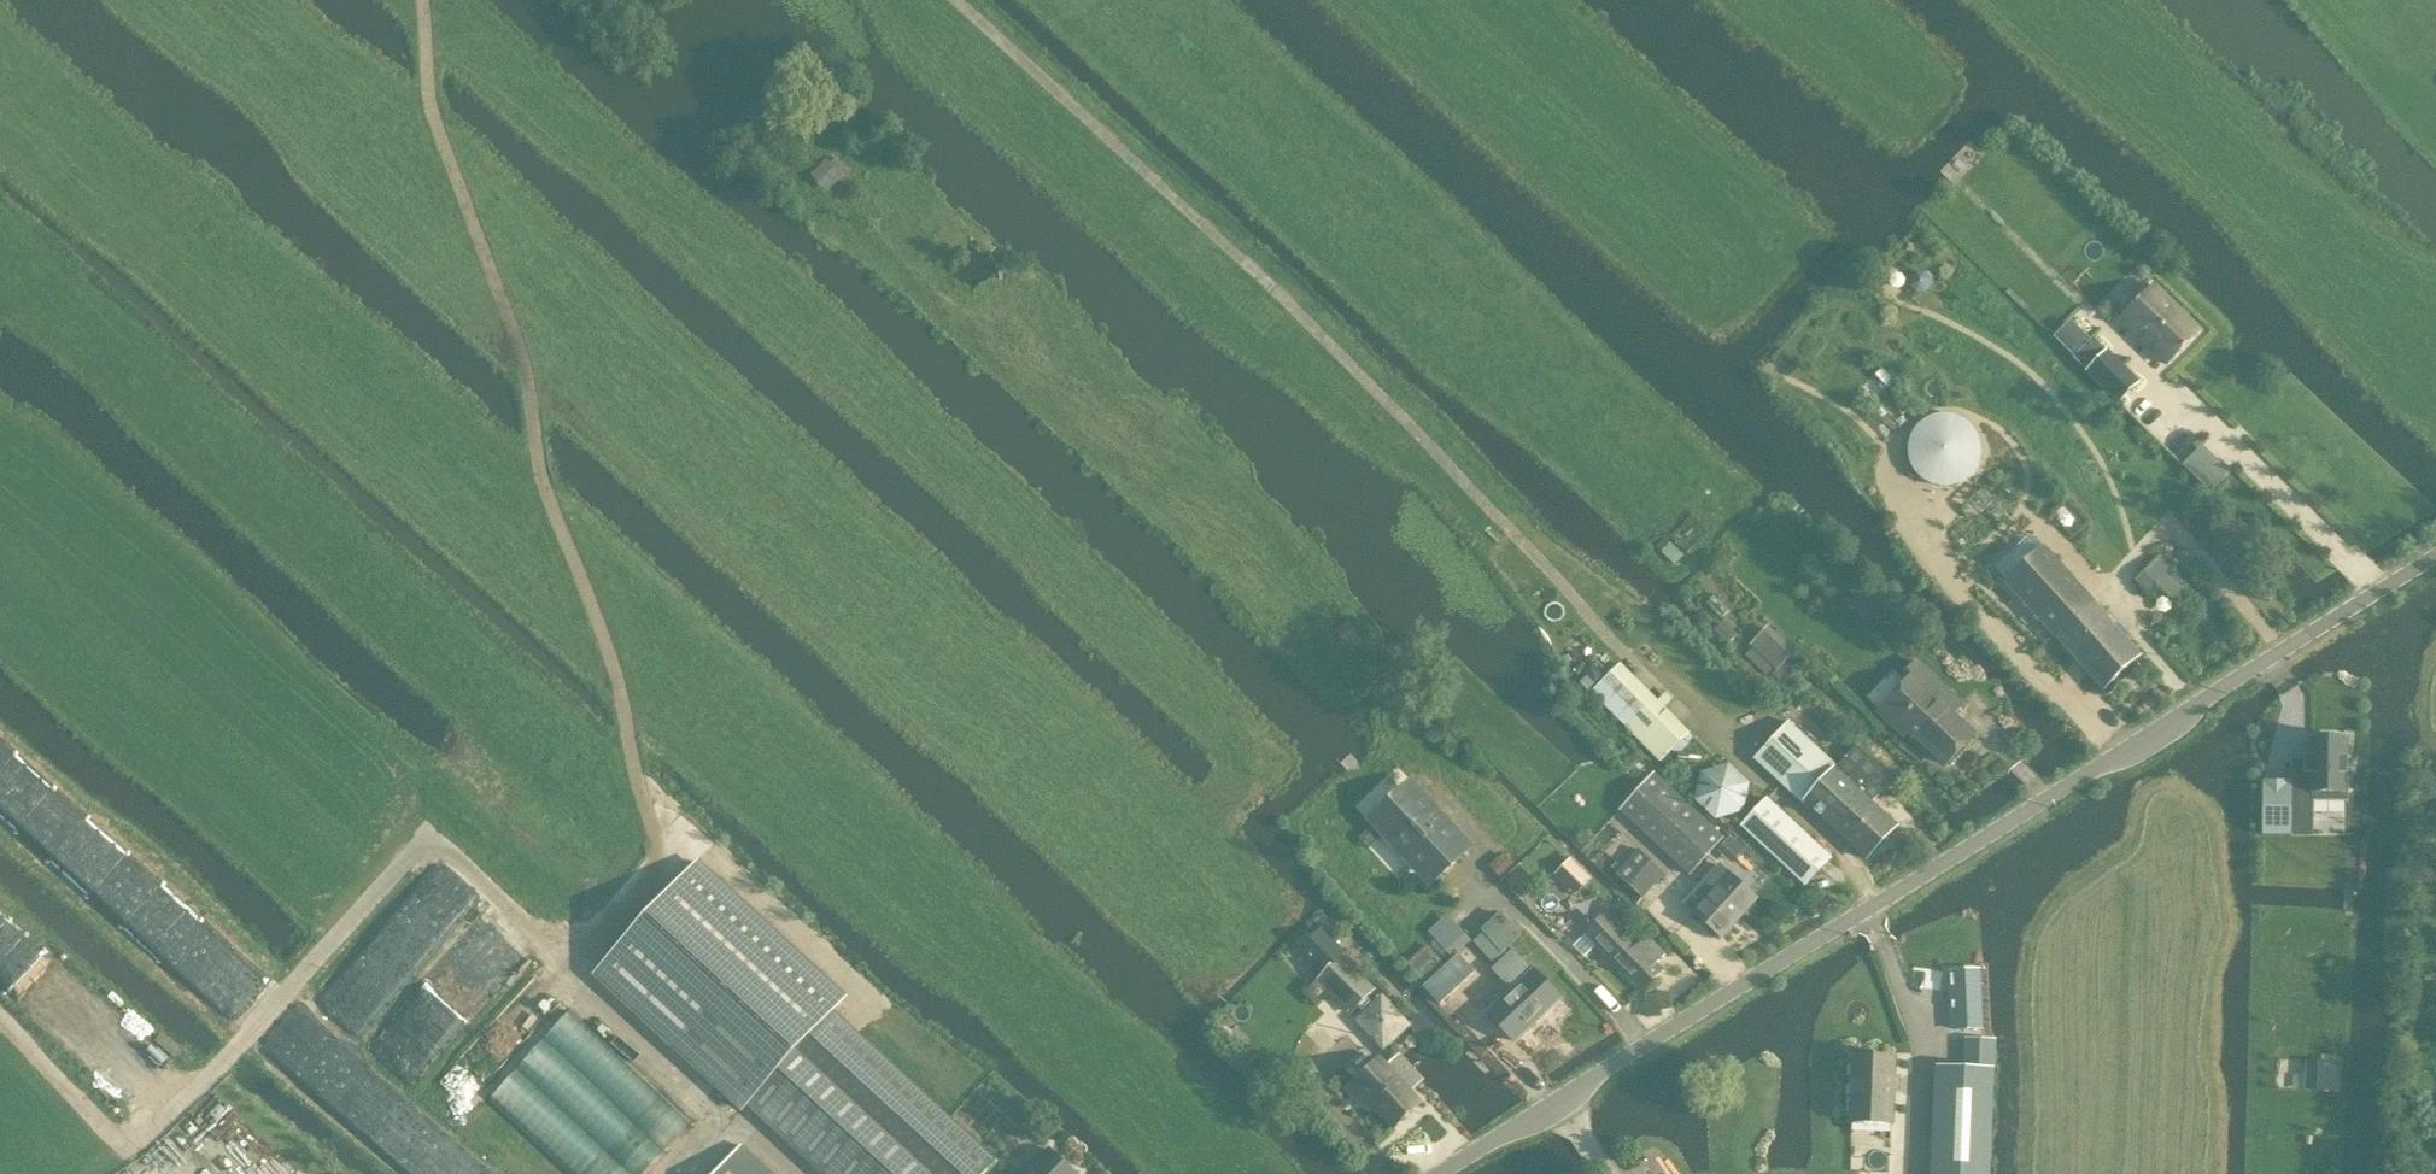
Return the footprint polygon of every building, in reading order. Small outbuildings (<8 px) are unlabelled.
[(2152,284),(2119,319),(2168,365),(2201,331),(2152,284)] [(2094,337),(2074,357),(2087,370),(2119,402),(2140,382),(2107,350),(2094,337)] [(1908,449),(1909,455),(1910,461),(1912,466),(1915,472),(1919,476),(1924,480),(1929,483),(1935,485),(1941,486),(1947,486),(1953,485),(1959,483),(1964,480),(1969,476),(1973,472),(1976,467),(1978,461),(1980,455),(1980,449),(1979,443),(1978,438),(1975,432),(1971,427),(1967,423),(1962,419),(1956,417),(1950,415),(1944,415),(1938,415),(1932,417),(1927,419),(1922,422),(1917,427),(1914,432),(1911,437),(1909,443),(1908,449)] [(2029,531),(1994,563),(2103,689),(2140,655),(2029,531)] [(2161,553),(2135,581),(2149,595),(2167,576),(2176,567),(2161,553)] [(1795,651),(1768,626),(1750,646),(1753,649),(1746,656),(1767,676),(1774,668),(1776,670),(1772,674),(1779,681),(1791,667),(1785,662),(1795,651)] [(1962,703),(1916,660),(1901,675),(1906,680),(1878,710),(1903,734),(1908,729),(1945,763),(1972,734),(1951,714),(1962,703)] [(1593,691),(1662,758),(1688,732),(1619,664),(1593,691)] [(1838,766),(1791,721),(1755,759),(1803,804),(1806,801),(1866,857),(1896,824),(1872,802),(1893,779),(1857,746),(1838,766)] [(2263,781),(2263,835),(2291,836),(2291,818),(2312,818),(2313,800),(2345,800),(2346,740),(2312,739),(2312,770),(2291,770),(2291,781),(2263,781)] [(1702,772),(1695,800),(1716,820),(1744,811),(1750,784),(1729,764),(1702,772)] [(1620,807),(1690,872),(1723,836),(1654,772),(1620,807)] [(1385,824),(1431,874),(1461,846),(1415,796),(1410,801),(1402,792),(1382,811),(1390,820),(1385,824)] [(1807,883),(1827,860),(1830,858),(1765,800),(1742,825),(1807,883)] [(1664,872),(1639,849),(1617,874),(1642,896),(1664,872)] [(1591,880),(1571,859),(1554,875),(1575,896),(1591,880)] [(593,975),(618,998),(741,1112),(748,1104),(824,1173),(989,1173),(992,1171),(991,1170),(999,1162),(835,1011),(848,996),(699,860),(593,975)] [(1720,865),(1685,903),(1694,912),(1721,936),(1755,898),(1729,874),(1720,865)] [(1638,943),(1608,912),(1588,932),(1643,988),(1663,968),(1657,961),(1666,952),(1647,933),(1638,943)] [(1484,932),(1474,941),(1496,966),(1513,950),(1509,946),(1520,936),(1500,914),(1482,930),(1484,932)] [(1320,929),(1298,951),(1321,974),(1318,978),(1332,992),(1330,994),(1349,1013),(1372,990),(1353,971),(1357,967),(1320,929)] [(1518,986),(1488,1013),(1513,1039),(1560,997),(1534,969),(1533,969),(1514,949),(1513,950),(1496,966),(1493,969),(1503,980),(1509,976),(1518,986)] [(1977,968),(1947,970),(1950,1030),(1981,1028),(1977,968)] [(1385,1002),(1362,1024),(1387,1050),(1410,1029),(1385,1002)] [(1996,1040),(1966,1038),(1965,1067),(1937,1066),(1932,1173),(1990,1173),(1996,1040)] [(1380,1057),(1353,1082),(1350,1086),(1369,1107),(1373,1104),(1395,1127),(1422,1103),(1410,1090),(1421,1079),(1400,1056),(1388,1067),(1380,1057)] [(1854,1056),(1851,1122),(1894,1124),(1896,1058),(1854,1056)] [(743,1146),(717,1173),(774,1173),(743,1146)] [(1027,1173),(1077,1173),(1050,1149),(1027,1173)]
